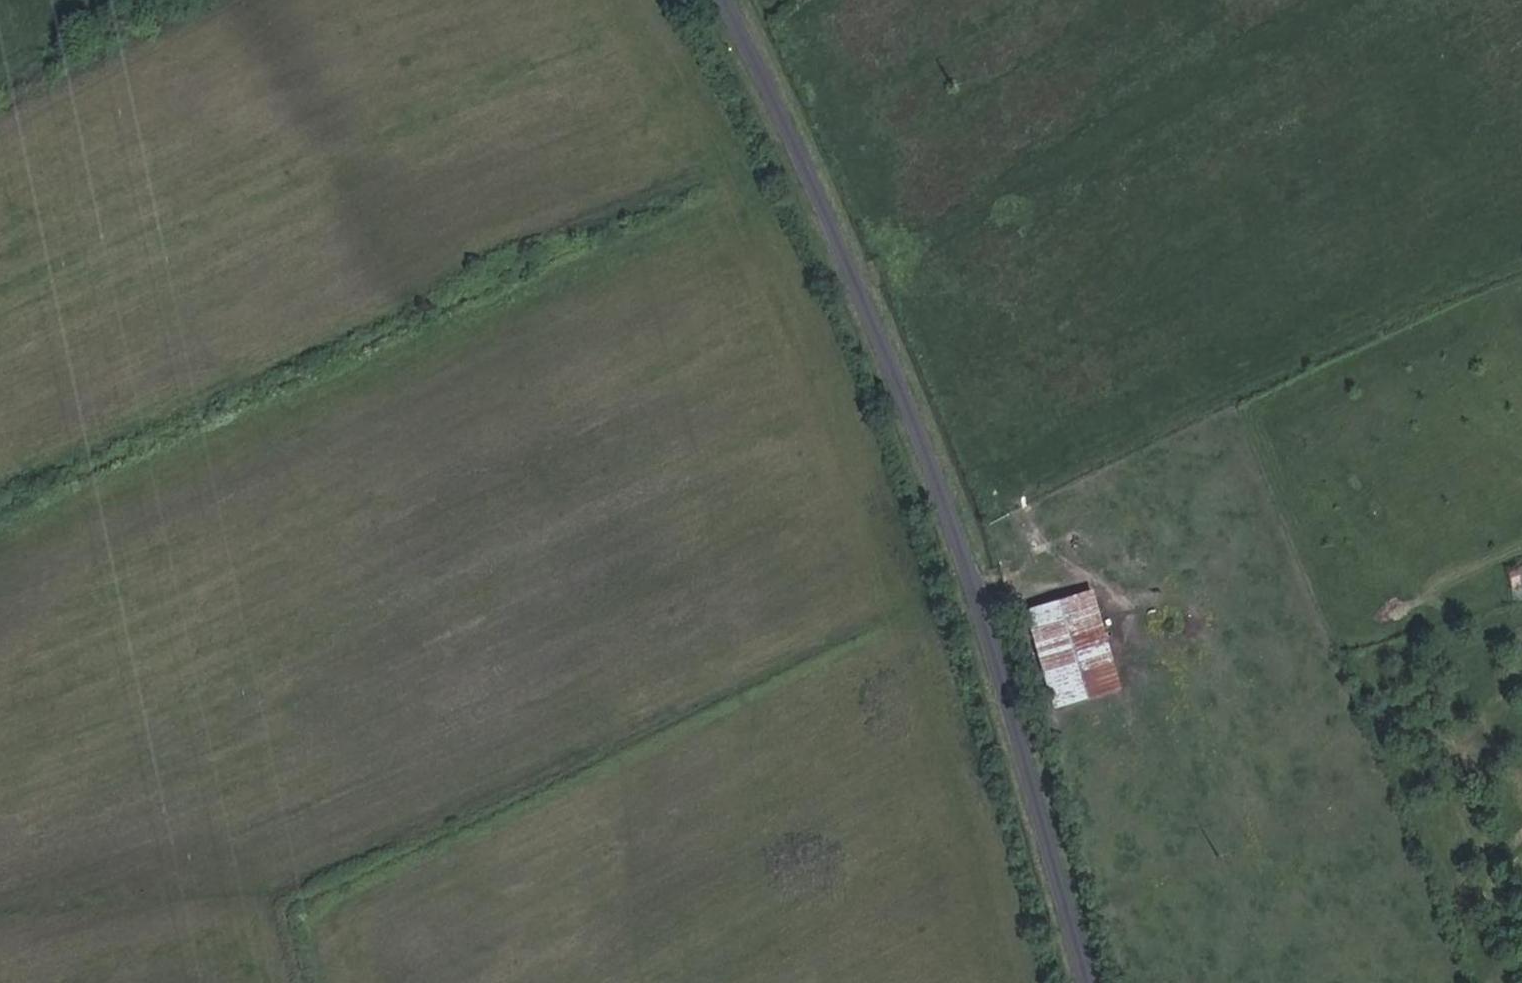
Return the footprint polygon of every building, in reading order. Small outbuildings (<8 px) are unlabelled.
[(1092,594),(1027,614),(1053,709),(1121,688),(1092,594)]
